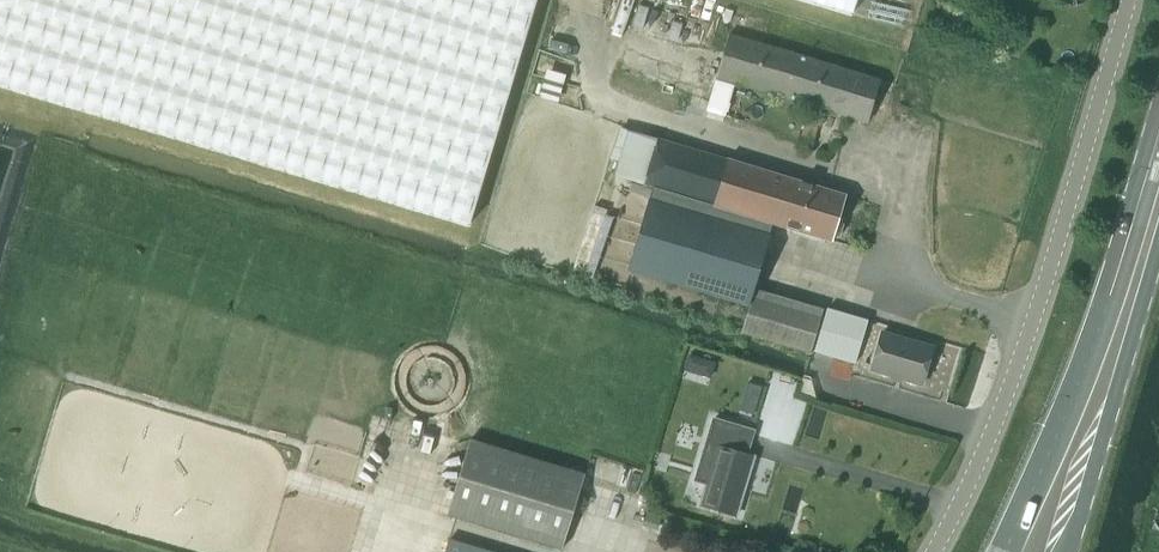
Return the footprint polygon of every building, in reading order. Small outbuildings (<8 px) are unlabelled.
[(468,223),(535,0),(0,0),(0,82),(468,223)] [(850,12),(854,0),(811,0),(850,12)] [(880,79),(740,37),(729,34),(717,76),(867,121),(880,79)] [(614,176),(644,185),(644,183),(657,140),(637,135),(628,132),(614,176)] [(652,186),(711,203),(724,158),(657,138),(657,140),(644,183),(652,186)] [(711,203),(772,221),(830,239),(831,235),(839,236),(844,221),(838,218),(845,194),(724,158),(711,203)] [(711,203),(652,186),(627,269),(747,305),(772,221),(711,203)] [(810,353),(823,308),(755,289),(742,333),(810,353)] [(866,320),(845,314),(824,308),(812,351),(853,363),(866,320)] [(880,332),(869,369),(920,384),(930,347),(880,332)] [(754,415),(762,386),(747,382),(739,410),(754,415)] [(753,458),(734,452),(741,428),(713,419),(695,479),(707,483),(700,505),(735,516),(753,458)] [(563,546),(584,472),(468,438),(446,512),(563,546)] [(450,539),(446,551),(493,551),(450,539)]
